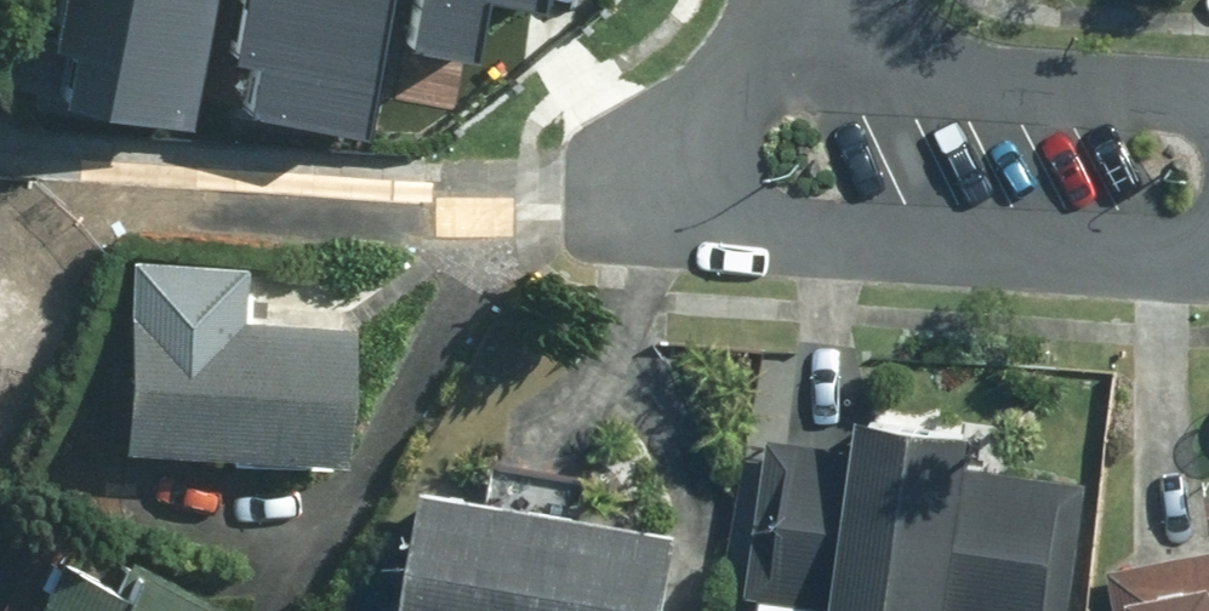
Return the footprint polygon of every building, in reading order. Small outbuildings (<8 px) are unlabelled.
[(61,83),(183,105),(202,0),(48,0),(42,34),(69,38),(61,83)] [(230,97),(352,119),(373,0),(220,0),(211,48),(238,53),(230,97)] [(407,27),(463,37),(470,0),(411,0),(407,27)] [(347,271),(113,256),(100,453),(334,468),(347,271)] [(762,437),(746,607),(792,610),(1073,610),(1085,474),(960,463),(963,429),(856,419),(853,446),(762,437)] [(412,487),(384,610),(661,610),(675,534),(412,487)] [(1104,570),(1111,610),(1208,610),(1208,551),(1104,570)] [(50,558),(22,610),(229,610),(119,554),(103,586),(50,558)]
